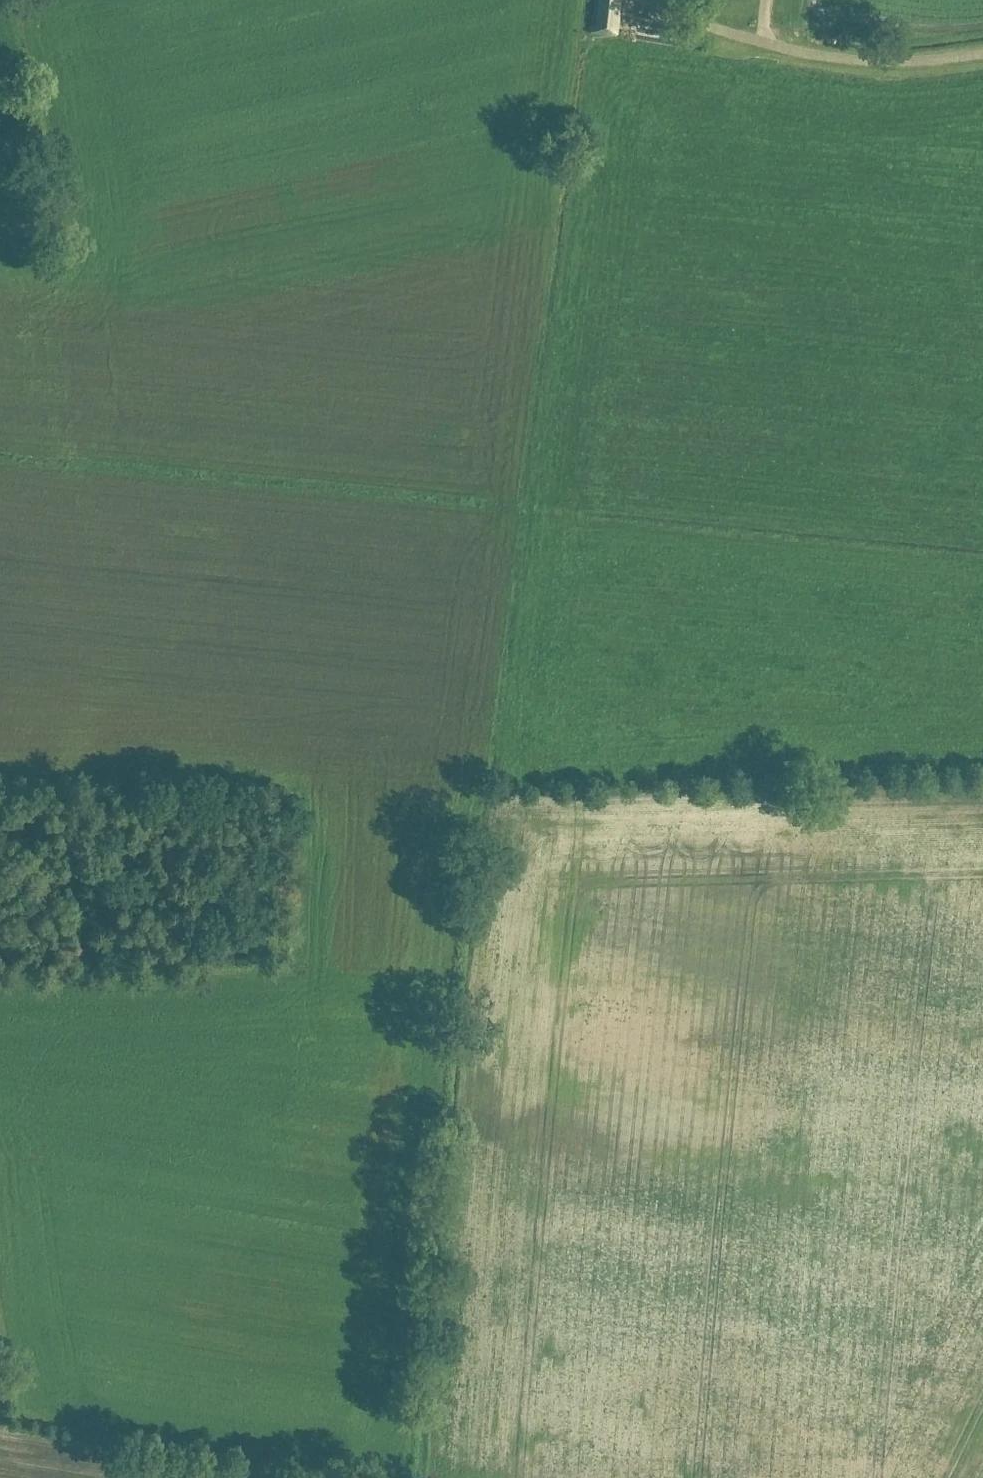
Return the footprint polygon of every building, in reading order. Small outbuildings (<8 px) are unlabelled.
[(619,32),(623,0),(595,0),(593,29),(619,32)]
